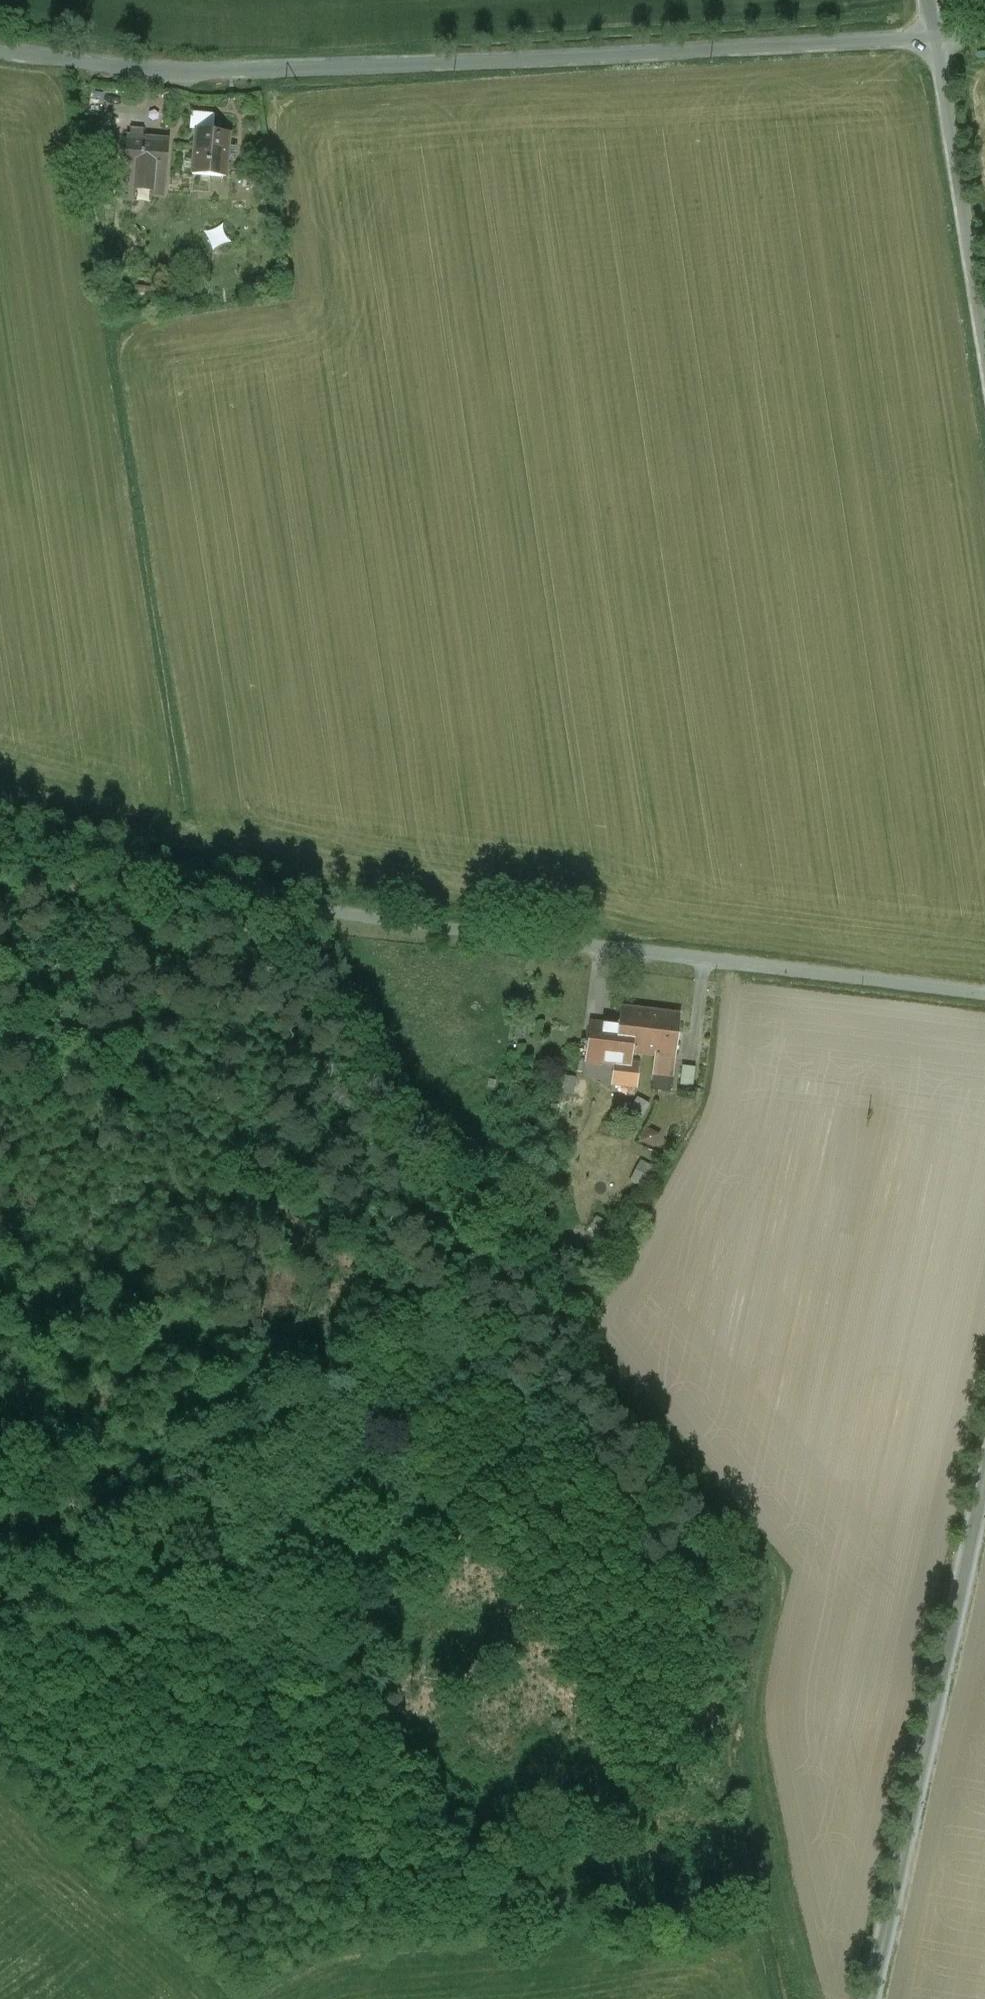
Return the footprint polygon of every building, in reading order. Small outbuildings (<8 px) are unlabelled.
[(231,136),(196,133),(193,176),(228,178),(231,136)] [(168,143),(128,141),(124,186),(164,189),(168,143)] [(227,225),(211,233),(219,249),(235,240),(227,225)] [(680,1016),(620,1009),(618,1029),(592,1026),(588,1062),(614,1065),(615,1051),(631,1053),(656,1056),(674,1058),(675,1058),(680,1016)] [(631,1053),(615,1051),(614,1065),(611,1086),(636,1089),(639,1065),(638,1065),(638,1061),(630,1060),(631,1053)] [(674,1058),(656,1056),(654,1076),(653,1076),(651,1090),(670,1092),(674,1058)]
